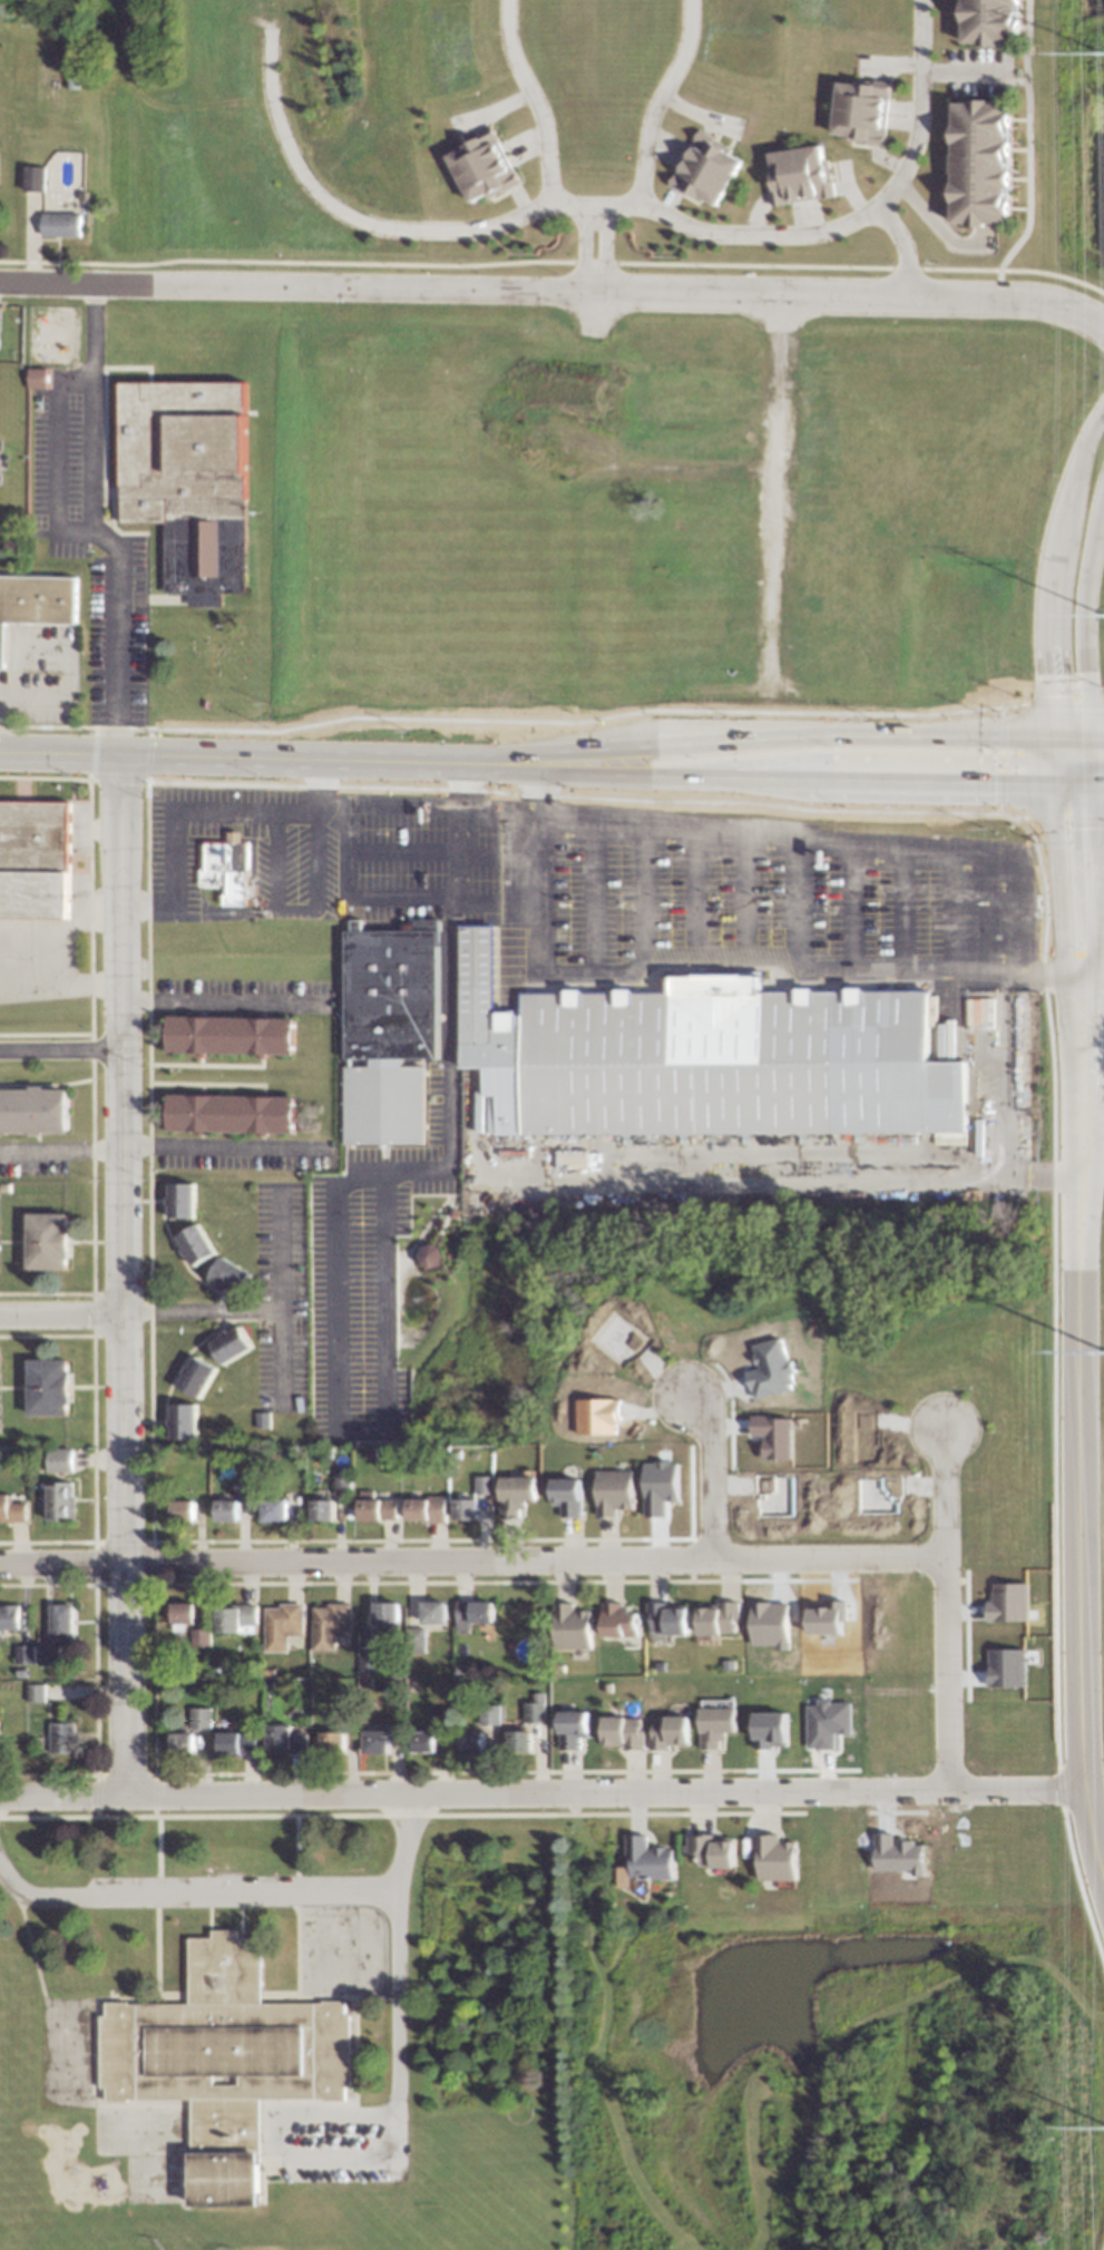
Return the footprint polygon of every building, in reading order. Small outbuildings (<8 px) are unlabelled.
[(963,45),(1020,44),(1020,0),(963,0),(963,45)] [(832,134),(847,136),(846,141),(883,145),(891,84),(839,78),(832,134)] [(952,101),(952,225),(1010,225),(1010,101),(952,101)] [(444,152),(470,206),(518,183),(492,129),(444,152)] [(741,160),(729,154),(732,147),(697,130),(670,186),(718,209),(741,160)] [(770,152),(776,204),(834,197),(830,159),(824,160),(822,146),(770,152)] [(21,192),(40,192),(40,169),(21,169),(21,192)] [(42,236),(81,237),(81,214),(42,214),(42,236)] [(46,388),(46,369),(28,369),(28,388),(46,388)] [(246,382),(121,382),(120,523),(165,523),(165,593),(189,593),(189,607),(222,607),(222,593),(246,593),(246,562),(219,562),(220,524),(246,524),(246,382)] [(77,577),(0,576),(0,669),(5,669),(6,623),(76,624),(77,577)] [(68,919),(70,802),(0,801),(0,918),(68,919)] [(250,845),(251,910),(225,910),(225,892),(198,892),(198,845),(250,845)] [(525,992),(676,992),(676,981),(722,979),(771,979),(769,992),(934,992),(936,1063),(976,1063),(974,1132),(525,1137),(526,1069),(460,1069),(460,928),(496,927),(496,1024),(526,1024),(525,992)] [(348,930),(348,1145),(424,1145),(422,1075),(421,1062),(441,1060),(439,930),(348,930)] [(296,1019),(168,1016),(168,1053),(295,1055),(296,1019)] [(67,1133),(66,1089),(0,1089),(0,1133),(67,1133)] [(297,1096),(169,1096),(169,1132),(296,1133),(297,1096)] [(195,1183),(169,1184),(169,1218),(195,1218),(195,1183)] [(27,1270),(69,1270),(69,1213),(27,1213),(27,1270)] [(216,1255),(201,1224),(177,1235),(192,1266),(216,1255)] [(443,1267),(438,1244),(418,1249),(423,1272),(443,1267)] [(209,1280),(240,1297),(253,1273),(222,1257),(209,1280)] [(209,1343),(223,1365),(253,1348),(239,1325),(209,1343)] [(754,1345),(760,1369),(748,1372),(755,1400),(795,1389),(791,1373),(793,1373),(784,1337),(754,1345)] [(217,1368),(194,1355),(177,1386),(201,1399),(217,1368)] [(29,1416),(71,1415),(70,1359),(28,1359),(29,1416)] [(197,1404),(170,1404),(170,1438),(196,1439),(197,1404)] [(764,1459),(792,1459),(792,1417),(752,1417),(752,1437),(764,1436),(764,1459)] [(72,1472),(73,1449),(48,1448),(48,1472),(72,1472)] [(644,1463),(645,1517),(666,1517),(666,1501),(679,1501),(678,1462),(644,1463)] [(634,1471),(598,1471),(597,1517),(617,1517),(617,1509),(633,1509),(634,1471)] [(334,1495),(349,1494),(349,1476),(333,1477),(334,1495)] [(493,1477),(476,1476),(475,1494),(493,1495),(493,1477)] [(537,1477),(501,1477),(501,1518),(520,1517),(520,1509),(525,1509),(525,1501),(537,1501),(537,1477)] [(252,1496),(252,1478),(235,1478),(235,1495),(252,1496)] [(582,1480),(553,1479),(553,1506),(562,1506),(561,1517),(582,1517),(582,1480)] [(48,1483),(49,1520),(75,1520),(74,1483),(48,1483)] [(360,1520),(398,1520),(397,1499),(373,1500),(373,1490),(359,1490),(360,1520)] [(27,1522),(27,1502),(11,1502),(11,1494),(0,1494),(0,1521),(27,1522)] [(407,1498),(407,1522),(446,1522),(446,1497),(407,1498)] [(478,1520),(478,1499),(454,1499),(454,1520),(478,1520)] [(194,1500),(171,1501),(172,1520),(194,1520),(194,1500)] [(238,1500),(216,1500),(216,1521),(238,1522),(238,1500)] [(262,1522),(288,1522),(287,1500),(262,1501),(262,1522)] [(334,1500),(311,1500),(311,1521),(334,1521),(334,1500)] [(1028,1583),(992,1583),(993,1601),(986,1601),(987,1621),(1029,1621),(1028,1583)] [(808,1634),(841,1634),(841,1622),(846,1622),(846,1600),(836,1601),(836,1606),(808,1606),(808,1634)] [(457,1633),(471,1633),(471,1623),(493,1623),(493,1601),(456,1602),(457,1633)] [(697,1634),(734,1634),(734,1622),(738,1622),(738,1601),(717,1601),(717,1605),(697,1605),(697,1634)] [(398,1602),(374,1603),(375,1624),(399,1623),(398,1602)] [(447,1624),(447,1602),(422,1602),(422,1624),(447,1624)] [(555,1649),(590,1649),(590,1610),(573,1611),(573,1602),(554,1602),(555,1649)] [(687,1606),(667,1606),(667,1602),(645,1602),(645,1623),(650,1623),(650,1635),(687,1634),(687,1606)] [(750,1602),(751,1646),(775,1646),(776,1650),(787,1650),(787,1602),(750,1602)] [(195,1603),(173,1603),(173,1631),(184,1631),(184,1624),(195,1624),(195,1603)] [(351,1635),(352,1603),(327,1603),(327,1607),(312,1607),(311,1651),(335,1652),(335,1635),(351,1635)] [(636,1613),(627,1613),(627,1604),(602,1603),(602,1636),(636,1637),(636,1613)] [(72,1639),(72,1604),(50,1604),(51,1639),(72,1639)] [(264,1652),(287,1652),(288,1635),(303,1636),(304,1604),(279,1604),(279,1608),(265,1608),(264,1652)] [(0,1605),(0,1630),(20,1629),(20,1605),(0,1605)] [(257,1633),(257,1606),(216,1606),(217,1633),(257,1633)] [(209,1630),(191,1631),(192,1646),(210,1645),(209,1630)] [(16,1646),(17,1664),(35,1663),(34,1645),(16,1646)] [(38,1666),(59,1666),(59,1645),(38,1645),(38,1666)] [(1026,1687),(1025,1648),(988,1649),(989,1687),(1026,1687)] [(45,1702),(44,1685),(28,1685),(28,1702),(45,1702)] [(543,1722),(543,1697),(533,1698),(533,1702),(523,1703),(524,1723),(543,1722)] [(805,1706),(806,1749),(833,1749),(833,1734),(849,1734),(849,1701),(816,1701),(816,1706),(805,1706)] [(499,1706),(479,1705),(478,1724),(499,1725),(499,1706)] [(210,1728),(210,1708),(189,1708),(189,1728),(210,1728)] [(699,1708),(698,1749),(721,1749),(721,1732),(734,1732),(735,1709),(699,1708)] [(587,1711),(558,1712),(558,1750),(579,1750),(579,1738),(587,1738),(587,1711)] [(786,1713),(753,1713),(753,1739),(763,1739),(763,1748),(786,1748),(786,1713)] [(602,1749),(642,1748),(641,1717),(601,1718),(602,1749)] [(687,1717),(647,1718),(648,1748),(688,1747),(687,1717)] [(74,1723),(50,1723),(50,1754),(74,1754),(74,1723)] [(267,1725),(267,1751),(307,1750),(307,1732),(291,1733),(291,1724),(267,1725)] [(364,1731),(364,1754),(389,1753),(389,1731),(364,1731)] [(413,1752),(435,1752),(435,1732),(413,1731),(413,1752)] [(482,1731),(460,1732),(460,1752),(482,1752),(482,1731)] [(530,1731),(506,1732),(507,1754),(531,1753),(530,1731)] [(218,1733),(218,1754),(255,1754),(255,1732),(218,1733)] [(320,1752),(345,1752),(345,1732),(320,1732),(320,1752)] [(171,1754),(193,1753),(193,1733),(171,1734),(171,1754)] [(874,1871),(910,1871),(911,1876),(922,1876),(921,1842),(894,1842),(893,1833),(873,1834),(874,1871)] [(672,1880),(672,1848),(645,1848),(645,1834),(625,1835),(626,1866),(616,1867),(616,1887),(629,1887),(629,1880),(672,1880)] [(733,1867),(733,1835),(685,1836),(686,1855),(696,1855),(696,1868),(733,1867)] [(757,1880),(795,1880),(794,1841),(777,1842),(777,1835),(749,1835),(750,1857),(757,1857),(757,1880)] [(186,1938),(186,2005),(99,2005),(100,2103),(187,2102),(188,2208),(260,2208),(258,2182),(258,2101),(351,2100),(351,2003),(293,2003),(261,2003),(260,1995),(260,1937),(186,1938)]
